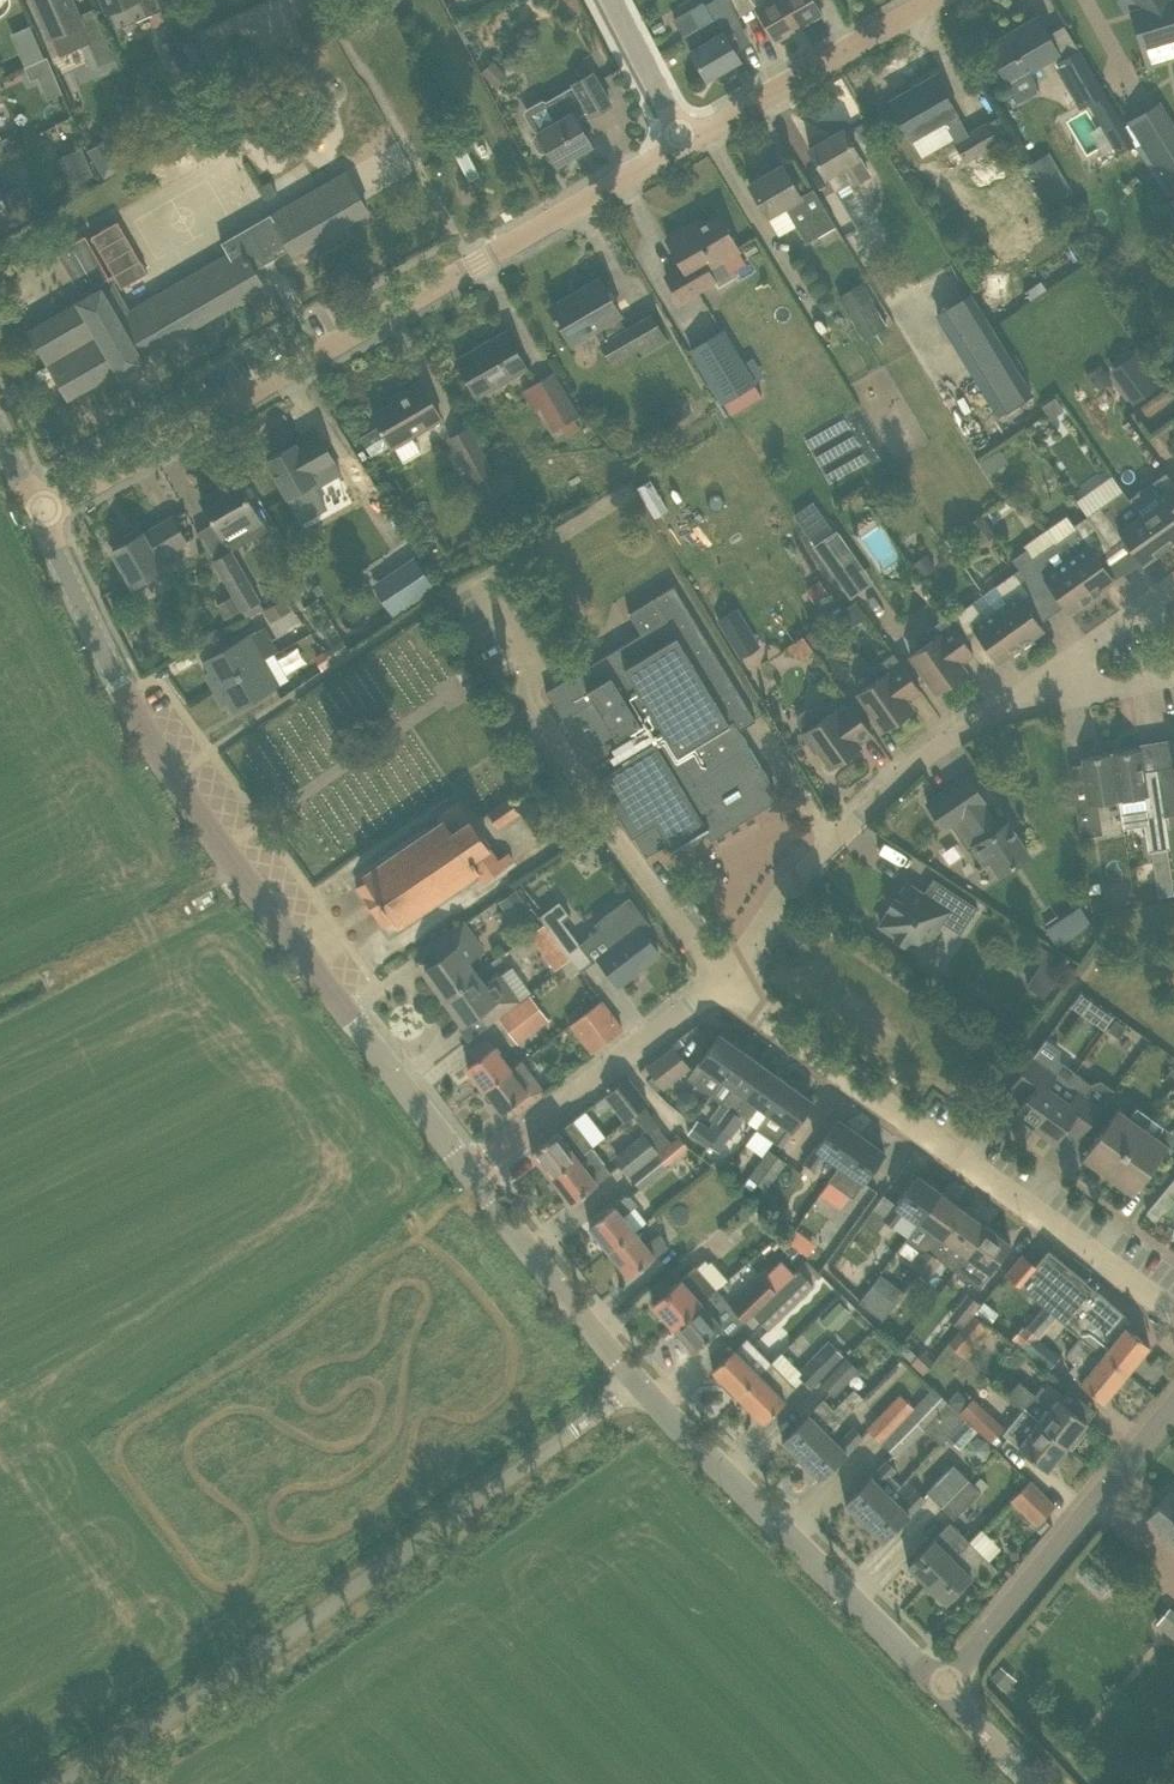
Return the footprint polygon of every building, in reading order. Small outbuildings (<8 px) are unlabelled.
[(91,42),(86,31),(102,24),(94,7),(79,14),(73,0),(36,0),(60,55),(91,42)] [(109,10),(113,19),(130,12),(134,21),(163,8),(159,0),(102,0),(105,7),(107,6),(109,10)] [(725,32),(742,22),(732,0),(716,0),(708,5),(714,16),(683,35),(692,49),(707,77),(740,57),(725,32)] [(796,25),(783,0),(755,0),(757,5),(776,37),(796,25)] [(796,25),(821,10),(815,0),(783,0),(796,25)] [(1130,9),(1141,49),(1173,39),(1173,0),(1133,0),(1137,7),(1130,9)] [(1009,82),(1060,54),(1039,16),(987,45),(1009,82)] [(177,80),(191,74),(176,38),(161,44),(177,80)] [(1115,110),(1079,49),(1055,62),(1080,108),(1089,103),(1098,119),(1115,110)] [(53,69),(47,55),(25,65),(31,79),(38,76),(53,69)] [(611,103),(593,71),(574,82),(576,84),(548,99),(559,119),(539,131),(534,134),(533,139),(539,149),(544,150),(548,148),(557,163),(592,143),(577,116),(589,109),(592,114),(611,103)] [(923,157),(954,139),(955,141),(954,142),(966,163),(967,162),(971,168),(987,159),(983,151),(999,142),(988,121),(969,132),(936,75),(891,101),(923,157)] [(1162,110),(1154,97),(1126,115),(1164,178),(1158,182),(1168,199),(1173,196),(1173,197),(1173,129),(1162,110)] [(826,176),(828,175),(837,191),(851,182),(854,186),(871,176),(843,128),(810,147),(826,176)] [(14,147),(10,137),(1,141),(0,139),(0,155),(14,147)] [(150,155),(142,139),(126,147),(133,163),(150,155)] [(801,195),(795,184),(783,163),(750,182),(780,235),(795,226),(805,242),(834,224),(812,188),(801,195)] [(1043,182),(1054,200),(1073,189),(1062,170),(1043,182)] [(228,251),(209,264),(130,310),(113,281),(103,287),(102,285),(30,329),(69,397),(118,369),(122,375),(124,374),(124,370),(141,361),(143,363),(146,361),(143,354),(264,285),(246,253),(260,244),(264,250),(285,238),(294,253),(310,244),(316,256),(353,235),(346,223),(368,210),(346,171),(222,241),(228,251)] [(278,193),(271,179),(262,184),(269,198),(278,193)] [(32,213),(20,185),(2,193),(0,188),(0,232),(32,213)] [(738,249),(720,215),(688,233),(685,228),(667,238),(682,265),(666,274),(680,300),(715,280),(707,267),(738,249)] [(109,269),(119,286),(145,271),(114,217),(58,248),(79,286),(109,269)] [(986,304),(1010,304),(1009,268),(985,268),(986,304)] [(554,316),(557,321),(559,319),(571,342),(599,326),(608,342),(604,344),(612,358),(635,345),(642,357),(668,342),(651,313),(627,327),(620,314),(622,313),(600,277),(577,290),(579,293),(553,308),(556,314),(554,316)] [(839,297),(865,340),(888,327),(862,283),(839,297)] [(999,412),(1035,389),(973,287),(936,310),(999,412)] [(721,327),(686,348),(719,403),(754,382),(721,327)] [(458,358),(457,359),(478,394),(527,365),(507,331),(488,341),(490,345),(460,361),(458,358)] [(742,358),(754,380),(763,375),(751,353),(742,358)] [(1150,368),(1123,386),(1137,407),(1164,389),(1150,368)] [(580,414),(555,371),(540,380),(552,401),(540,408),(553,430),(580,414)] [(440,416),(421,380),(398,393),(400,398),(373,413),(391,445),(440,416)] [(1051,418),(1065,410),(1057,397),(1043,406),(1051,418)] [(508,496),(468,426),(451,436),(476,480),(477,480),(491,505),(508,496)] [(335,460),(320,435),(298,447),(296,443),(268,459),(296,512),(322,499),(313,482),(318,479),(318,480),(332,472),(328,464),(335,460)] [(504,446),(490,454),(502,474),(518,464),(510,449),(504,446)] [(997,449),(983,457),(990,469),(1004,460),(997,449)] [(1165,548),(1173,541),(1173,515),(1171,511),(1173,509),(1173,481),(1167,471),(1130,497),(1165,548)] [(263,522),(237,477),(202,498),(222,533),(246,520),(251,529),(263,522)] [(1143,563),(1165,548),(1130,497),(1124,489),(1088,514),(1112,547),(1125,538),(1143,563)] [(981,514),(970,522),(984,542),(996,533),(981,514)] [(1099,557),(1112,547),(1088,514),(1075,523),(1079,528),(1056,543),(1094,597),(1105,590),(1103,587),(1114,578),(1099,557)] [(187,539),(173,516),(144,533),(142,532),(139,526),(125,534),(128,540),(113,548),(133,584),(164,567),(158,557),(187,539)] [(814,544),(851,597),(863,588),(850,568),(860,561),(837,528),(814,544)] [(1013,557),(1020,567),(1036,589),(1048,580),(1069,610),(1081,602),(1083,606),(1094,597),(1056,543),(1055,541),(1033,557),(1027,547),(1013,557)] [(215,559),(243,608),(260,599),(232,549),(215,559)] [(913,562),(922,576),(938,566),(928,552),(913,562)] [(415,556),(395,570),(404,584),(383,597),(395,615),(436,588),(415,556)] [(1023,599),(1036,589),(1020,567),(984,593),(1024,648),(1035,640),(1033,636),(1044,628),(1023,599)] [(816,599),(828,591),(820,578),(807,586),(816,599)] [(712,839),(772,803),(776,787),(741,729),(757,719),(675,584),(630,612),(642,632),(547,690),(647,855),(670,841),(673,845),(670,848),(671,849),(706,828),(712,839)] [(1024,648),(984,593),(954,614),(970,636),(978,630),(999,660),(1010,653),(1012,656),(1024,648)] [(844,631),(867,616),(856,600),(833,616),(844,631)] [(750,629),(737,607),(718,619),(731,641),(750,629)] [(953,679),(957,676),(955,673),(964,667),(960,661),(974,651),(947,614),(927,629),(934,638),(911,654),(937,691),(941,688),(945,690),(954,683),(953,679)] [(205,671),(214,687),(265,659),(250,631),(205,659),(210,668),(205,671)] [(884,728),(904,714),(902,711),(911,704),(907,699),(921,689),(894,651),(874,666),(881,676),(858,692),(884,728)] [(265,659),(214,687),(223,703),(229,700),(235,709),(279,683),(265,659)] [(798,714),(796,721),(817,750),(820,748),(832,765),(862,745),(860,742),(873,732),(850,700),(836,710),(836,709),(822,718),(815,708),(807,707),(798,714)] [(1158,767),(1145,769),(1141,747),(1112,751),(1119,799),(1133,797),(1136,813),(1143,818),(1165,813),(1158,767)] [(1119,799),(1112,751),(1082,756),(1083,762),(1070,764),(1081,836),(1103,833),(1098,802),(1119,799)] [(1158,767),(1165,813),(1168,813),(1173,812),(1173,765),(1158,767)] [(945,828),(952,823),(969,849),(974,846),(984,861),(990,858),(1000,873),(1029,853),(1008,821),(999,828),(982,803),(985,800),(968,775),(928,802),(945,828)] [(509,796),(506,799),(489,810),(499,825),(519,811),(509,796)] [(367,879),(357,886),(368,902),(378,895),(383,902),(373,909),(384,925),(394,919),(398,924),(477,870),(484,880),(514,860),(508,851),(498,858),(489,845),(490,844),(472,817),(471,817),(458,799),(438,812),(439,814),(440,813),(444,819),(364,873),(367,879)] [(1169,860),(1167,848),(1152,850),(1154,862),(1169,860)] [(924,892),(908,882),(897,898),(894,896),(888,905),(891,907),(880,924),(897,934),(895,937),(904,943),(906,940),(922,951),(942,920),(961,932),(978,905),(934,877),(924,892)] [(1172,878),(1157,880),(1159,895),(1173,893),(1172,878)] [(517,890),(502,901),(518,924),(533,913),(517,890)] [(642,965),(660,952),(642,928),(650,922),(630,895),(595,922),(612,945),(598,956),(619,983),(636,969),(635,968),(641,963),(642,965)] [(539,915),(548,928),(579,971),(593,960),(562,919),(569,913),(560,900),(539,915)] [(1073,937),(1094,923),(1082,905),(1061,919),(1073,937)] [(464,923),(431,944),(441,957),(425,968),(445,994),(476,972),(467,958),(481,948),(464,923)] [(1041,943),(1033,955),(1043,961),(1028,984),(1048,997),(1070,961),(1041,943)] [(476,972),(445,994),(464,1021),(480,1010),(489,1023),(519,999),(501,974),(485,985),(476,972)] [(1072,1005),(1078,1009),(1086,1007),(1091,999),(1081,992),(1072,1005)] [(518,1043),(550,1020),(530,994),(499,1017),(518,1043)] [(602,999),(571,1022),(592,1050),(623,1027),(602,999)] [(711,1094),(723,1078),(722,1078),(743,1049),(719,1032),(687,1076),(711,1094)] [(468,1065),(486,1090),(510,1069),(488,1037),(470,1050),(477,1058),(468,1065)] [(674,1047),(649,1066),(664,1085),(689,1065),(674,1047)] [(767,1066),(743,1049),(722,1078),(723,1078),(732,1085),(721,1101),(725,1104),(710,1125),(698,1117),(688,1131),(709,1146),(710,1144),(767,1066)] [(1033,1128),(1034,1128),(1074,1071),(1059,1060),(1052,1070),(1032,1056),(1012,1084),(1026,1095),(1014,1111),(1035,1126),(1033,1128)] [(518,1112),(544,1091),(521,1061),(510,1069),(486,1090),(484,1091),(484,1095),(488,1101),(492,1101),(494,1100),(502,1111),(511,1104),(518,1112)] [(710,1144),(719,1151),(743,1117),(749,1121),(749,1120),(758,1127),(790,1083),(767,1066),(710,1144)] [(1173,1066),(1165,1076),(1173,1083),(1173,1067),(1173,1066)] [(1103,1106),(1082,1092),(1090,1082),(1074,1071),(1034,1128),(1034,1129),(1035,1127),(1056,1141),(1067,1124),(1082,1135),(1103,1106)] [(628,1115),(644,1103),(626,1079),(610,1091),(628,1115)] [(763,1155),(769,1147),(774,1139),(782,1145),(814,1100),(790,1083),(758,1127),(747,1143),(763,1155)] [(661,1127),(662,1126),(646,1105),(633,1114),(660,1150),(672,1141),(661,1127)] [(1083,1155),(1108,1174),(1149,1115),(1137,1106),(1129,1116),(1116,1107),(1083,1155)] [(571,1117),(590,1143),(603,1134),(584,1107),(571,1117)] [(1149,1115),(1108,1174),(1134,1192),(1168,1143),(1156,1135),(1163,1125),(1149,1115)] [(861,1134),(837,1117),(805,1162),(814,1169),(826,1152),(840,1163),(861,1134)] [(579,1130),(572,1119),(532,1150),(552,1176),(590,1146),(578,1130),(579,1130)] [(630,1175),(658,1152),(643,1134),(615,1156),(630,1175)] [(680,1134),(672,1141),(660,1150),(658,1152),(667,1163),(689,1145),(680,1134)] [(829,1179),(850,1194),(853,1196),(885,1151),(861,1134),(840,1163),(829,1179)] [(590,1146),(552,1176),(571,1201),(611,1171),(603,1161),(602,1162),(590,1146)] [(748,1175),(767,1189),(787,1161),(769,1147),(763,1155),(748,1175)] [(668,1164),(667,1163),(658,1152),(630,1175),(641,1187),(668,1164)] [(940,1191),(917,1174),(885,1218),(894,1225),(905,1209),(920,1219),(940,1191)] [(589,1224),(610,1249),(635,1228),(623,1213),(638,1201),(630,1191),(589,1224)] [(932,1251),(964,1208),(940,1191),(920,1219),(906,1239),(919,1249),(922,1245),(932,1251)] [(1154,1200),(1147,1210),(1156,1218),(1164,1208),(1154,1200)] [(956,1269),(988,1225),(964,1208),(932,1251),(920,1268),(930,1275),(942,1259),(956,1269)] [(859,1219),(841,1246),(862,1260),(880,1233),(859,1219)] [(1011,1242),(988,1225),(956,1269),(979,1286),(1011,1242)] [(706,1259),(730,1243),(719,1226),(695,1241),(706,1259)] [(648,1243),(636,1228),(635,1228),(610,1249),(630,1274),(670,1242),(662,1232),(648,1243)] [(791,1239),(807,1251),(814,1242),(798,1230),(791,1239)] [(910,1261),(920,1268),(932,1251),(922,1245),(919,1249),(910,1261)] [(1127,1372),(1150,1344),(1119,1318),(1125,1312),(1093,1286),(1091,1289),(1084,1282),(1086,1279),(1084,1278),(1080,1284),(1043,1254),(1036,1264),(1023,1253),(1006,1273),(1042,1303),(1057,1316),(1081,1335),(1127,1372)] [(717,1283),(725,1275),(706,1257),(698,1265),(717,1283)] [(695,1263),(653,1302),(674,1326),(717,1287),(695,1263)] [(769,1329),(815,1284),(801,1269),(755,1314),(769,1329)] [(753,1312),(784,1281),(774,1271),(771,1274),(770,1274),(742,1301),(753,1312)] [(896,1302),(872,1284),(860,1301),(883,1319),(896,1302)] [(717,1287),(674,1326),(694,1349),(738,1311),(717,1287)] [(1057,1316),(1042,1303),(1012,1339),(1048,1370),(1061,1354),(1040,1337),(1057,1316)] [(964,1355),(976,1341),(962,1329),(950,1343),(964,1355)] [(1065,1354),(1074,1362),(1069,1368),(1082,1379),(1080,1381),(1104,1400),(1127,1372),(1081,1335),(1065,1354)] [(713,1368),(738,1393),(770,1360),(758,1348),(759,1346),(749,1336),(736,1348),(734,1346),(713,1368)] [(828,1337),(795,1372),(812,1388),(845,1354),(828,1337)] [(938,1389),(966,1357),(964,1356),(950,1343),(923,1374),(934,1385),(938,1389)] [(859,1369),(845,1355),(821,1380),(835,1394),(859,1369)] [(787,1374),(785,1376),(770,1360),(738,1393),(764,1420),(787,1399),(786,1398),(798,1386),(787,1374)] [(1077,1432),(1087,1420),(1060,1398),(1063,1394),(1047,1381),(1044,1385),(1043,1384),(1023,1408),(1068,1444),(1072,1447),(1081,1435),(1077,1432)] [(934,1385),(915,1406),(881,1440),(898,1457),(951,1402),(934,1385)] [(783,1439),(802,1458),(829,1431),(864,1396),(854,1386),(834,1405),(825,1396),(783,1439)] [(867,1426),(881,1440),(915,1406),(900,1392),(867,1426)] [(956,1412),(993,1437),(1005,1419),(968,1394),(956,1412)] [(1048,1469),(1068,1444),(1023,1408),(1003,1432),(1048,1469)] [(839,1441),(829,1431),(802,1458),(822,1477),(863,1434),(854,1425),(839,1441)] [(865,1520),(891,1493),(901,1483),(891,1472),(896,1467),(887,1458),(845,1501),(865,1520)] [(942,1505),(968,1477),(953,1462),(926,1490),(942,1505)] [(968,1477),(942,1505),(954,1517),(981,1490),(968,1477)] [(1038,1523),(1044,1516),(1056,1504),(1030,1479),(1012,1498),(1038,1523)] [(926,1497),(917,1488),(902,1504),(891,1493),(865,1520),(884,1539),(926,1497)] [(1160,1531),(1173,1543),(1173,1493),(1169,1489),(1148,1515),(1163,1528),(1160,1531)] [(908,1563),(927,1582),(970,1540),(950,1520),(908,1563)] [(947,1602),(980,1568),(989,1577),(998,1568),(970,1540),(927,1582),(947,1602)] [(1170,1606),(1158,1621),(1173,1634),(1173,1609),(1170,1606)]
